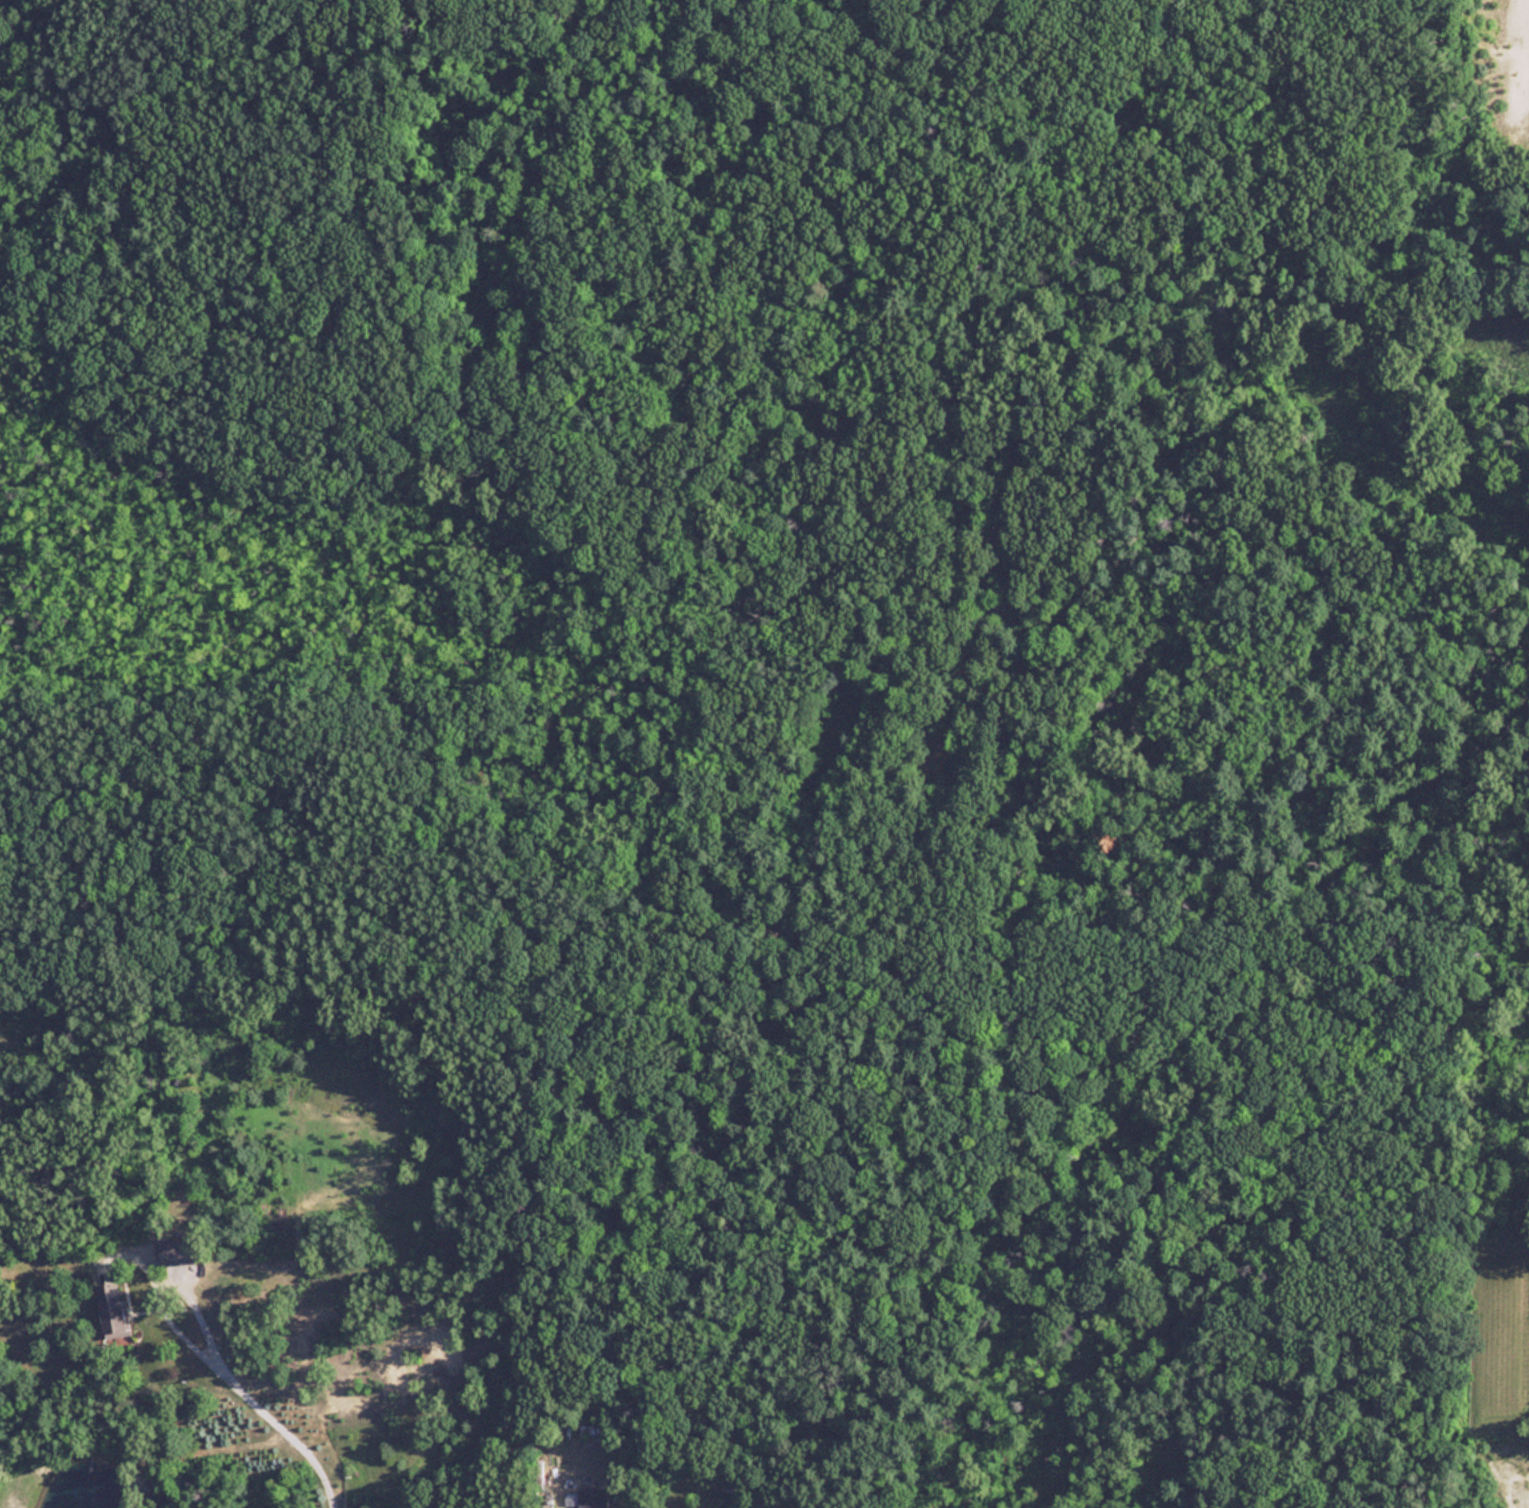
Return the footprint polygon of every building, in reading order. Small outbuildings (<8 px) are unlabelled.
[(96,1286),(104,1340),(130,1336),(122,1283),(96,1286)] [(606,1488),(578,1488),(578,1507),(606,1507),(606,1488)]
